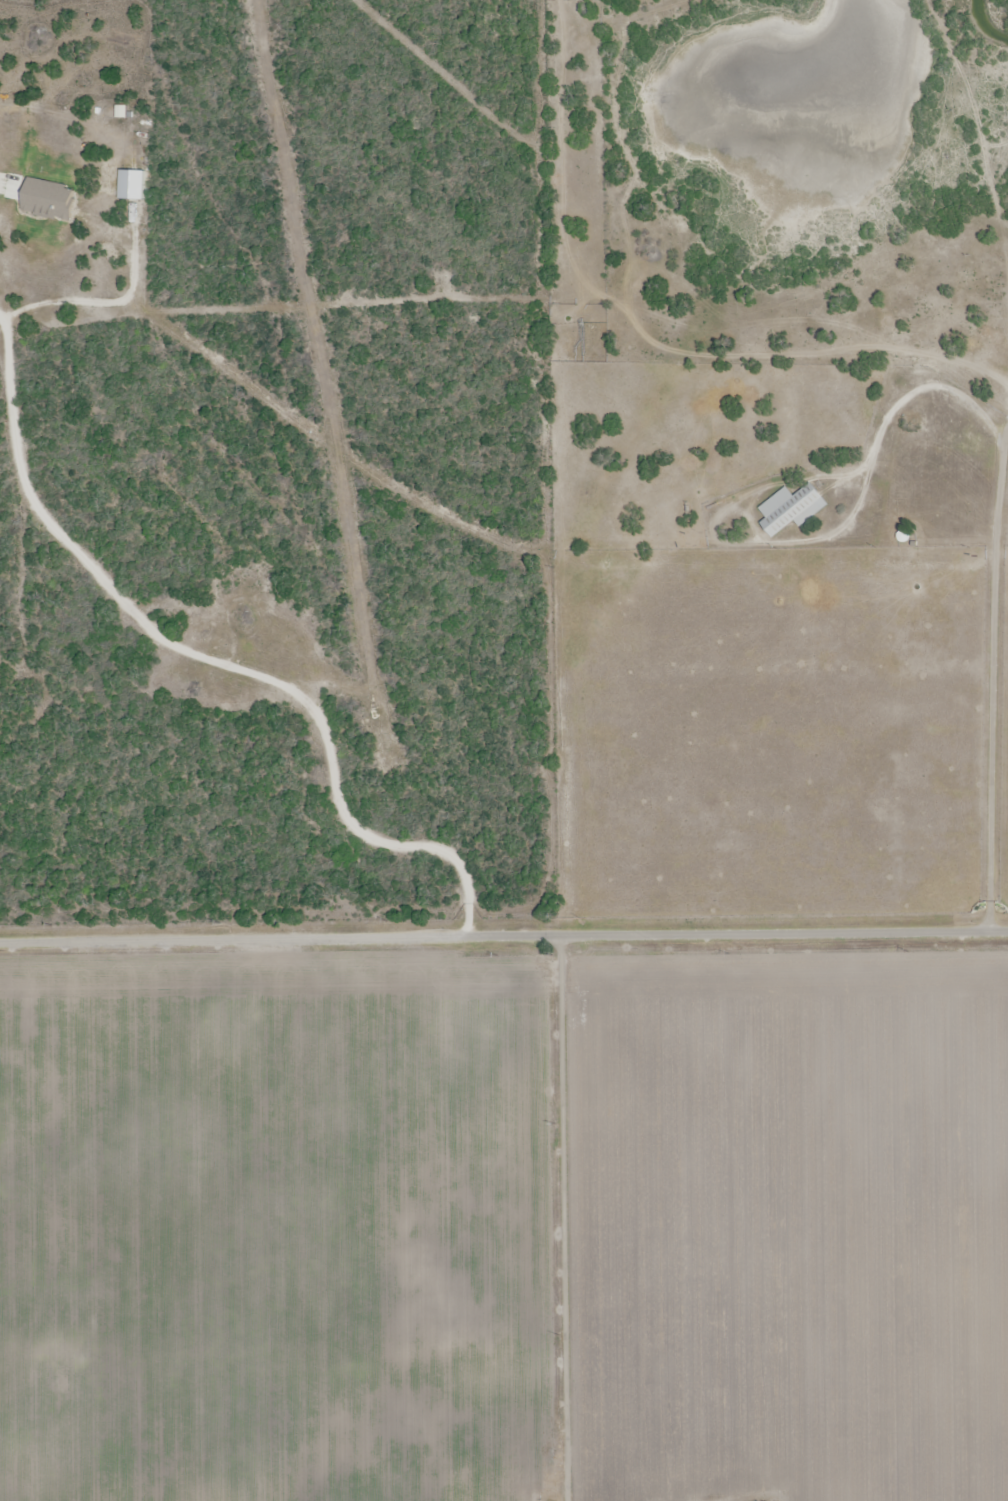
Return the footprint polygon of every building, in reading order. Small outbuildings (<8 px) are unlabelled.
[(787,487),(759,507),(767,518),(761,522),(772,537),(795,520),(799,526),(828,505),(812,483),(794,496),(787,487)]
